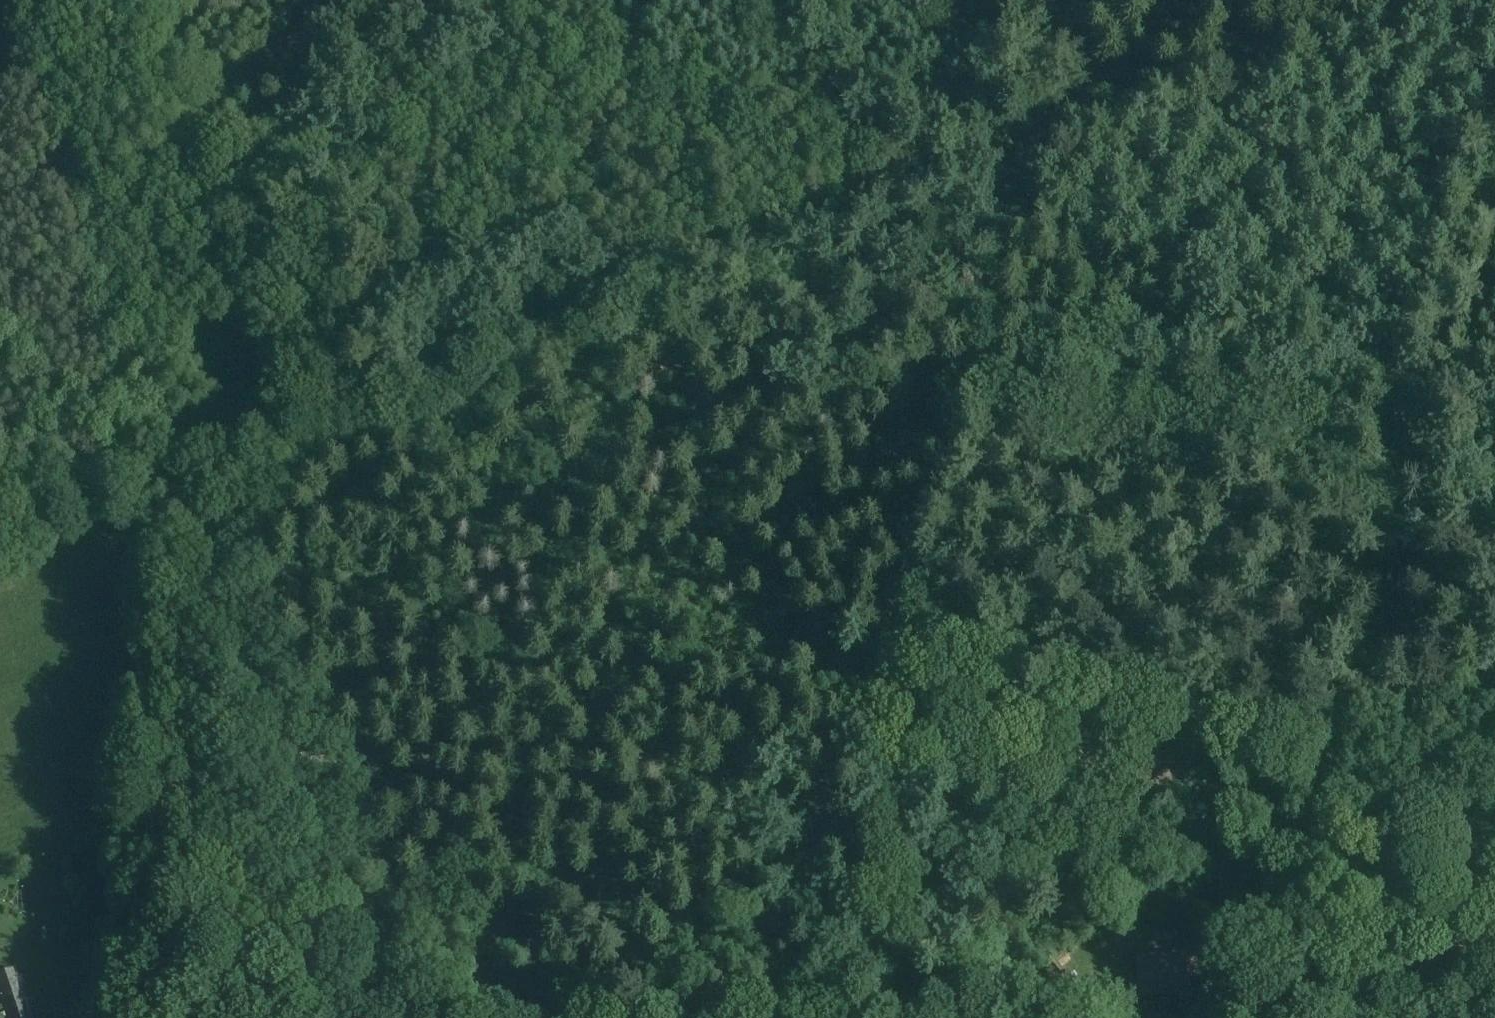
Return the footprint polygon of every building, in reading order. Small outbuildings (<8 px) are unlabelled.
[(1195,1001),(1191,951),(1141,955),(1143,992),(1182,989),(1183,1002),(1195,1001)] [(13,968),(0,972),(0,986),(11,1017),(30,1017),(13,968)]
